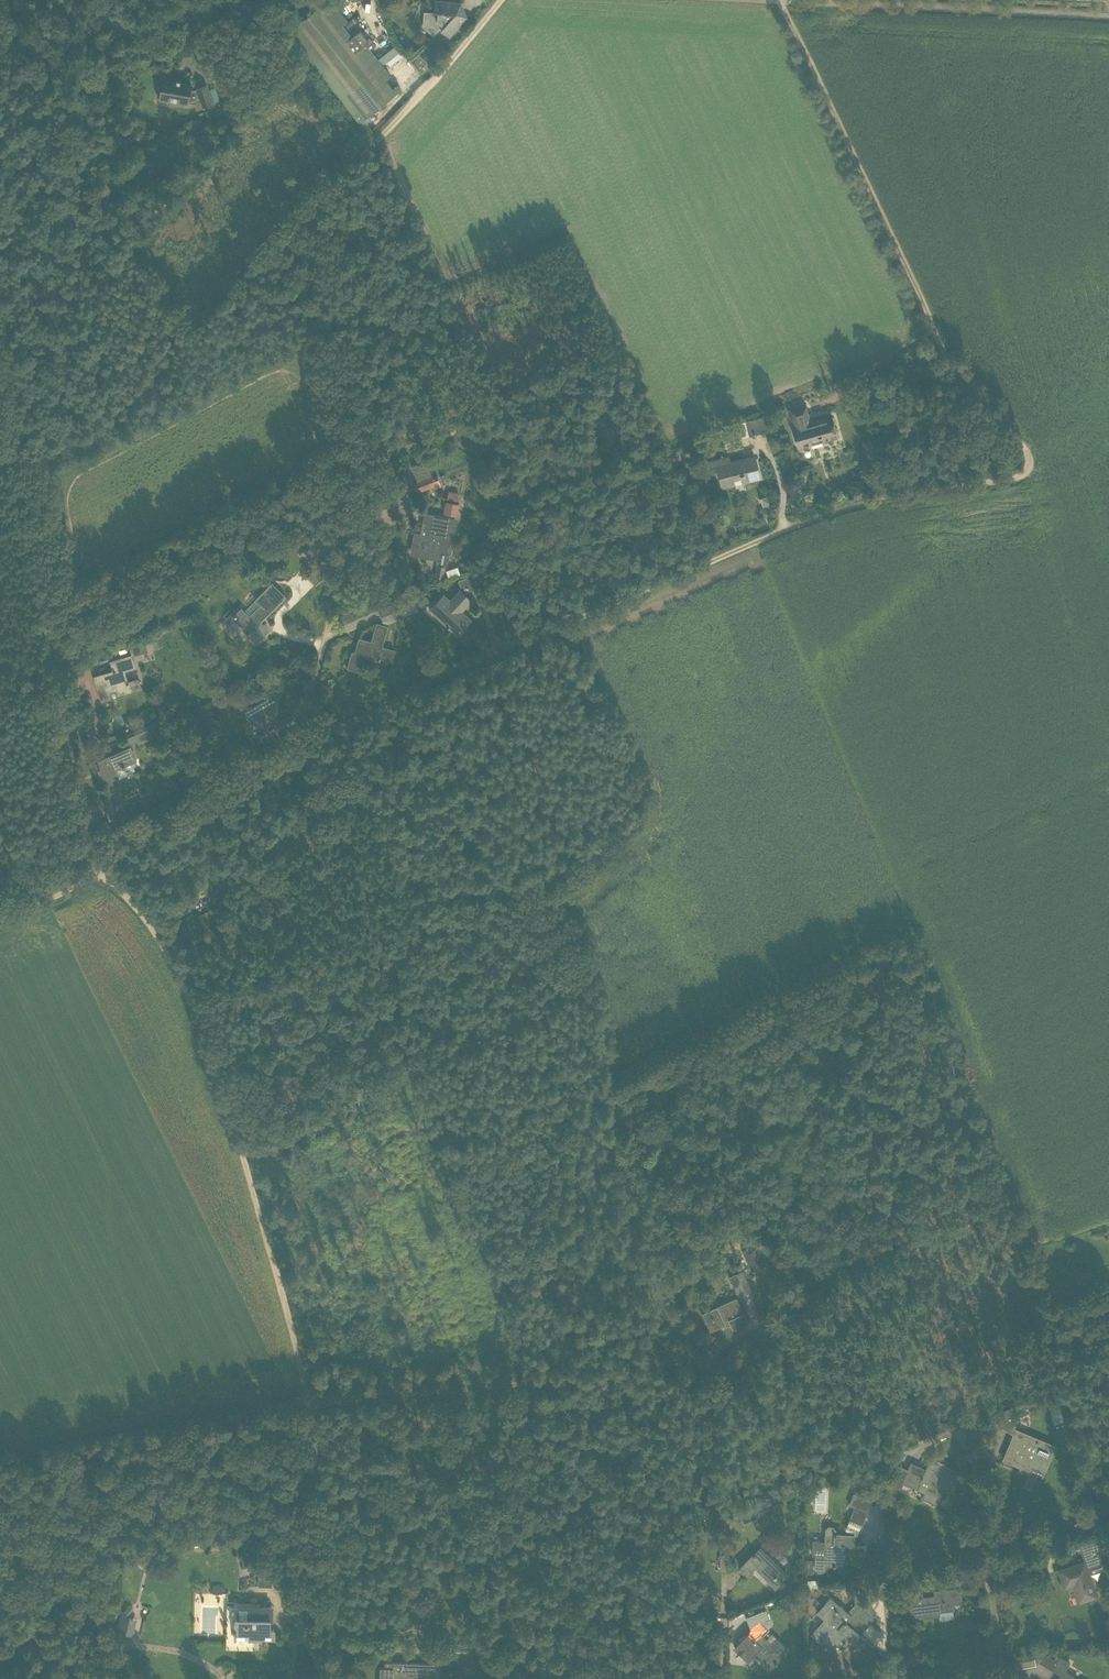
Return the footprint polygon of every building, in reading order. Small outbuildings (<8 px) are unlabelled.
[(294,39),(362,123),(403,90),(399,85),(393,89),(387,80),(392,76),(378,59),(382,56),(381,54),(385,51),(384,49),(376,56),(371,50),(376,45),(369,37),(368,39),(361,30),(352,37),(342,25),(347,20),(331,0),(326,0),(287,31),(294,39)] [(440,28),(441,29),(449,36),(466,17),(461,3),(435,0),(434,13),(424,12),(422,26),(432,22),(439,29),(440,28)] [(426,62),(434,53),(425,46),(417,54),(409,61),(419,71),(426,62)] [(175,102),(188,104),(188,102),(194,103),(200,101),(203,107),(212,104),(206,86),(196,89),(196,90),(193,91),(191,90),(190,85),(176,82),(176,80),(162,77),(161,87),(158,86),(157,93),(159,94),(159,96),(175,99),(175,102)] [(788,408),(794,427),(800,448),(821,442),(821,441),(831,438),(830,433),(836,431),(832,416),(810,422),(805,403),(788,408)] [(737,423),(740,438),(766,431),(763,416),(737,423)] [(704,461),(706,468),(716,466),(722,487),(753,478),(754,479),(760,477),(754,456),(730,462),(729,456),(704,461)] [(440,487),(438,480),(434,481),(432,476),(415,483),(418,491),(433,486),(434,489),(440,487)] [(529,492),(530,496),(542,492),(541,488),(529,492)] [(449,491),(448,498),(457,500),(458,492),(449,491)] [(444,513),(455,515),(457,503),(446,501),(444,513)] [(411,553),(422,555),(430,556),(431,550),(441,552),(441,550),(449,551),(451,542),(443,540),(447,517),(425,513),(423,521),(430,522),(427,537),(414,534),(412,544),(413,544),(411,553)] [(434,578),(443,579),(445,565),(437,564),(434,578)] [(307,575),(316,584),(325,574),(317,565),(307,575)] [(285,569),(279,575),(286,581),(291,576),(285,569)] [(457,580),(461,590),(461,593),(470,590),(471,591),(479,588),(473,574),(457,580)] [(260,627),(262,624),(260,621),(285,596),(271,583),(255,599),(261,605),(249,616),(241,608),(232,617),(249,633),(250,632),(258,641),(266,633),(260,627)] [(429,609),(449,627),(457,635),(471,619),(465,614),(462,617),(458,614),(471,600),(463,593),(453,604),(445,596),(440,602),(438,600),(429,609)] [(406,601),(399,604),(404,615),(411,613),(406,601)] [(378,609),(381,616),(394,611),(391,604),(378,609)] [(347,668),(360,671),(364,656),(378,660),(379,661),(380,658),(391,661),(394,650),(381,646),(387,626),(376,623),(371,641),(366,639),(365,643),(358,641),(355,653),(352,652),(347,668)] [(131,645),(133,654),(157,648),(154,639),(131,645)] [(94,676),(101,701),(111,698),(109,691),(116,689),(118,693),(129,689),(130,692),(141,688),(138,678),(128,681),(125,670),(135,667),(131,654),(110,661),(113,670),(94,676)] [(274,727),(282,723),(272,706),(278,703),(273,694),(245,710),(250,719),(256,715),(265,732),(259,735),(264,744),(279,735),(274,727)] [(125,738),(128,745),(137,741),(138,744),(159,735),(155,726),(125,738)] [(102,776),(106,775),(111,805),(107,805),(109,820),(124,817),(116,769),(136,760),(130,746),(96,762),(102,776)] [(203,923),(211,919),(207,910),(199,914),(203,923)] [(764,1264),(759,1253),(756,1248),(744,1253),(752,1269),(764,1264)] [(746,1295),(742,1285),(737,1274),(731,1277),(740,1298),(746,1295)] [(703,1314),(706,1320),(710,1330),(725,1323),(725,1324),(730,1322),(733,1328),(747,1321),(737,1299),(703,1314)] [(1046,1407),(1053,1425),(1063,1421),(1056,1403),(1046,1407)] [(1024,1404),(995,1413),(999,1424),(1011,1432),(1017,1417),(1027,1414),(1024,1404)] [(1015,1427),(1001,1458),(1019,1466),(1017,1470),(1026,1474),(1029,1468),(1043,1474),(1055,1445),(1015,1427)] [(908,1469),(903,1482),(922,1490),(925,1492),(935,1496),(940,1485),(948,1489),(956,1471),(930,1459),(926,1469),(922,1468),(911,1463),(908,1469)] [(851,1519),(862,1523),(867,1511),(857,1507),(851,1519)] [(827,1525),(824,1529),(823,1555),(814,1554),(814,1570),(816,1573),(821,1573),(824,1569),(825,1564),(840,1565),(841,1543),(853,1544),(854,1534),(835,1533),(835,1529),(832,1526),(827,1525)] [(731,1550),(731,1531),(722,1530),(721,1541),(721,1550),(731,1550)] [(1089,1569),(1106,1563),(1102,1547),(1098,1537),(1080,1543),(1085,1561),(1070,1566),(1059,1569),(1065,1588),(1074,1585),(1078,1597),(1088,1593),(1096,1591),(1092,1580),(1089,1569)] [(768,1581),(775,1588),(781,1581),(780,1580),(787,1574),(760,1547),(754,1553),(753,1553),(740,1567),(747,1574),(755,1565),(770,1579),(768,1581)] [(803,1559),(802,1571),(812,1571),(813,1560),(803,1559)] [(259,1571),(259,1584),(272,1584),(272,1571),(259,1571)] [(907,1587),(911,1618),(939,1614),(938,1610),(953,1608),(952,1602),(960,1602),(958,1587),(934,1590),(935,1595),(922,1597),(920,1585),(907,1587)] [(825,1620),(812,1635),(830,1650),(844,1634),(845,1634),(850,1639),(853,1641),(873,1619),(861,1607),(856,1606),(845,1618),(826,1602),(821,1607),(817,1612),(821,1616),(825,1620)] [(254,1648),(261,1648),(262,1637),(274,1638),(274,1628),(269,1628),(269,1620),(271,1620),(272,1606),(237,1605),(237,1616),(235,1616),(235,1638),(254,1638),(254,1648)] [(119,1632),(133,1636),(137,1619),(128,1617),(129,1612),(122,1610),(119,1632)] [(748,1633),(735,1647),(747,1660),(756,1651),(771,1665),(771,1666),(779,1659),(782,1656),(788,1650),(775,1637),(769,1642),(761,1634),(755,1640),(748,1633)] [(1059,1678),(1078,1678),(1065,1671),(1070,1662),(1061,1656),(1054,1669),(1062,1674),(1059,1678)] [(440,1663),(393,1662),(385,1662),(385,1667),(380,1667),(380,1678),(440,1678),(440,1663)]
